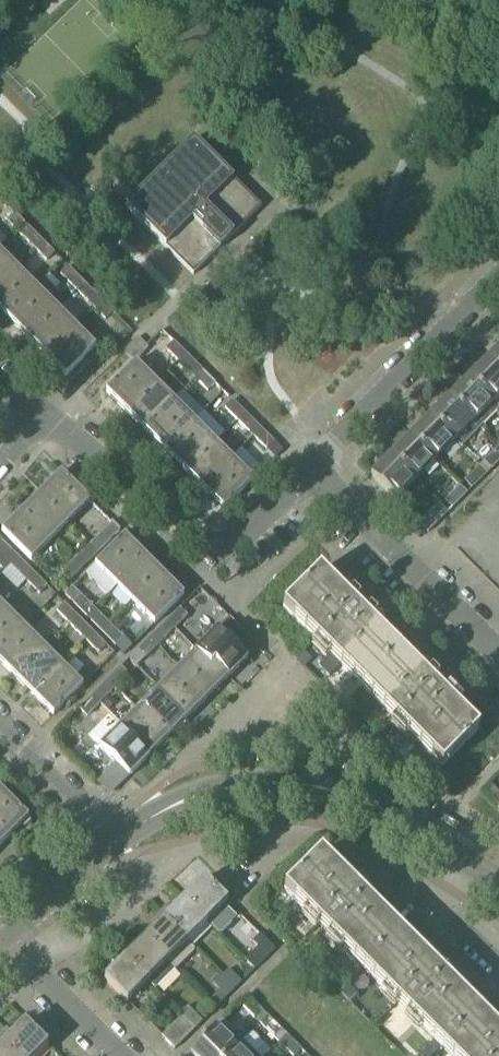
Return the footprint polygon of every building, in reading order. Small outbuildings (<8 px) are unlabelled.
[(126,211),(194,278),(228,244),(261,210),(193,143),(126,211)] [(4,220),(16,232),(24,224),(12,212),(4,220)] [(24,224),(16,232),(28,244),(36,236),(24,224)] [(54,254),(41,241),(33,248),(46,261),(54,254)] [(15,267),(0,252),(0,282),(15,267)] [(6,318),(36,288),(15,267),(0,282),(0,312),(6,318)] [(59,275),(73,289),(81,281),(67,267),(59,275)] [(81,281),(73,289),(87,303),(95,295),(81,281)] [(6,318),(28,339),(57,310),(36,288),(6,318)] [(112,312),(99,299),(92,307),(104,320),(112,312)] [(28,339),(44,355),(73,326),(57,310),(28,339)] [(73,326),(44,355),(65,377),(94,347),(73,326)] [(138,338),(124,352),(134,362),(149,348),(138,338)] [(165,350),(178,362),(185,354),(173,342),(165,350)] [(487,359),(498,371),(498,347),(487,359)] [(185,354),(178,362),(190,374),(197,367),(185,354)] [(468,379),(492,403),(498,397),(498,371),(487,359),(468,379)] [(105,393),(126,413),(156,384),(135,363),(105,393)] [(215,384),(202,371),(194,379),(207,392),(215,384)] [(468,379),(448,399),(479,429),(498,409),(492,403),(468,379)] [(126,413),(146,433),(161,418),(157,414),(172,399),(156,384),(126,413)] [(146,433),(164,451),(194,422),(172,399),(157,414),(161,418),(146,433)] [(448,399),(428,418),(453,442),(459,448),(479,429),(448,399)] [(224,408),(236,421),(244,413),(232,401),(224,408)] [(244,413),(236,421),(249,433),(256,425),(244,413)] [(428,418),(409,437),(434,462),(453,442),(428,418)] [(164,451),(185,472),(215,443),(194,422),(164,451)] [(274,443),(261,430),(253,437),(266,450),(274,443)] [(409,437),(390,457),(415,481),(434,462),(409,437)] [(185,472),(202,489),(231,459),(215,443),(185,472)] [(491,470),(498,461),(498,448),(498,447),(483,462),(491,470)] [(415,481),(390,457),(370,476),(395,501),(415,481)] [(231,459),(202,489),(223,510),(253,481),(231,459)] [(463,482),(471,490),(486,474),(479,467),(463,482)] [(60,473),(41,492),(56,507),(53,511),(67,525),(90,502),(60,473)] [(444,501),(452,509),(466,494),(459,487),(444,501)] [(41,492),(22,511),(52,541),(67,525),(53,511),(56,507),(41,492)] [(438,504),(418,524),(427,533),(447,513),(438,504)] [(52,541),(22,511),(1,532),(31,562),(52,541)] [(103,533),(91,545),(98,552),(119,532),(112,524),(103,533)] [(94,566),(117,588),(131,574),(128,570),(143,555),(124,536),(94,566)] [(10,567),(18,559),(1,542),(0,543),(0,568),(4,572),(10,567)] [(98,552),(91,545),(78,557),(86,565),(98,552)] [(117,588),(132,603),(162,574),(143,555),(128,570),(131,574),(117,588)] [(18,559),(10,567),(21,578),(29,570),(18,559)] [(61,575),(68,582),(81,569),(74,562),(61,575)] [(282,608),(362,688),(399,651),(319,571),(282,608)] [(46,587),(34,574),(26,582),(38,595),(46,587)] [(162,574),(132,603),(154,625),(183,595),(162,574)] [(73,605),(86,618),(94,610),(81,597),(73,605)] [(56,612),(68,624),(76,617),(64,604),(56,612)] [(23,628),(2,607),(0,609),(0,651),(23,628)] [(179,609),(166,622),(172,629),(186,616),(179,609)] [(86,618),(102,634),(109,626),(94,610),(86,618)] [(76,617),(68,624),(80,637),(88,629),(76,617)] [(109,626),(102,634),(115,647),(123,639),(109,626)] [(162,627),(150,639),(156,645),(168,633),(162,627)] [(12,676),(28,661),(31,664),(46,650),(23,628),(0,651),(0,664),(12,676)] [(218,629),(196,652),(225,681),(247,659),(218,629)] [(106,647),(93,633),(85,641),(98,655),(106,647)] [(156,645),(150,639),(138,651),(144,657),(156,645)] [(12,676),(34,697),(49,682),(45,678),(59,664),(46,650),(31,664),(28,661),(12,676)] [(399,651),(362,688),(442,767),(478,731),(399,651)] [(196,652),(180,668),(209,697),(225,681),(196,652)] [(49,682),(34,697),(53,716),(82,687),(59,664),(45,678),(49,682)] [(120,668),(107,681),(113,687),(127,674),(120,668)] [(180,668),(159,689),(188,718),(209,697),(180,668)] [(103,685),(91,698),(97,704),(109,692),(103,685)] [(159,689),(137,710),(166,740),(188,718),(159,689)] [(97,704),(91,698),(78,710),(84,716),(97,704)] [(137,710),(123,725),(137,739),(133,743),(148,758),(166,740),(137,710)] [(137,739),(123,725),(100,748),(129,777),(148,758),(133,743),(137,739)] [(9,837),(28,818),(0,790),(0,828),(9,837)] [(9,837),(0,828),(0,846),(9,837)] [(442,1048),(450,1055),(498,1055),(498,1032),(320,853),(283,889),(442,1048)] [(203,880),(183,900),(206,923),(227,903),(203,880)] [(166,906),(157,915),(186,944),(206,923),(183,900),(171,912),(166,906)] [(156,928),(143,940),(174,971),(193,951),(186,944),(157,915),(150,922),(156,928)] [(244,961),(252,969),(253,970),(274,950),(259,935),(251,942),(257,948),(244,961)] [(127,945),(118,954),(147,983),(154,990),(174,971),(143,940),(132,951),(127,945)] [(147,983),(118,954),(110,962),(116,967),(104,980),(127,1003),(147,983)] [(228,970),(221,977),(233,990),(241,983),(228,970)] [(233,990),(221,977),(213,985),(226,998),(233,990)] [(246,996),(239,1004),(254,1018),(261,1011),(246,996)] [(182,1016),(194,1029),(201,1022),(188,1009),(182,1016)] [(182,1016),(162,1036),(161,1037),(174,1050),(194,1029),(182,1016)] [(281,1031),(267,1016),(259,1023),(274,1038),(281,1031)] [(192,1055),(227,1055),(242,1041),(222,1021),(214,1028),(189,1053),(192,1055)] [(0,1036),(0,1039),(17,1055),(37,1055),(47,1046),(24,1023),(11,1035),(6,1030),(0,1036)] [(286,1035),(278,1043),(292,1055),(295,1055),(301,1050),(286,1035)] [(0,1039),(0,1055),(17,1055),(0,1039)] [(242,1041),(227,1055),(256,1055),(242,1041)]
